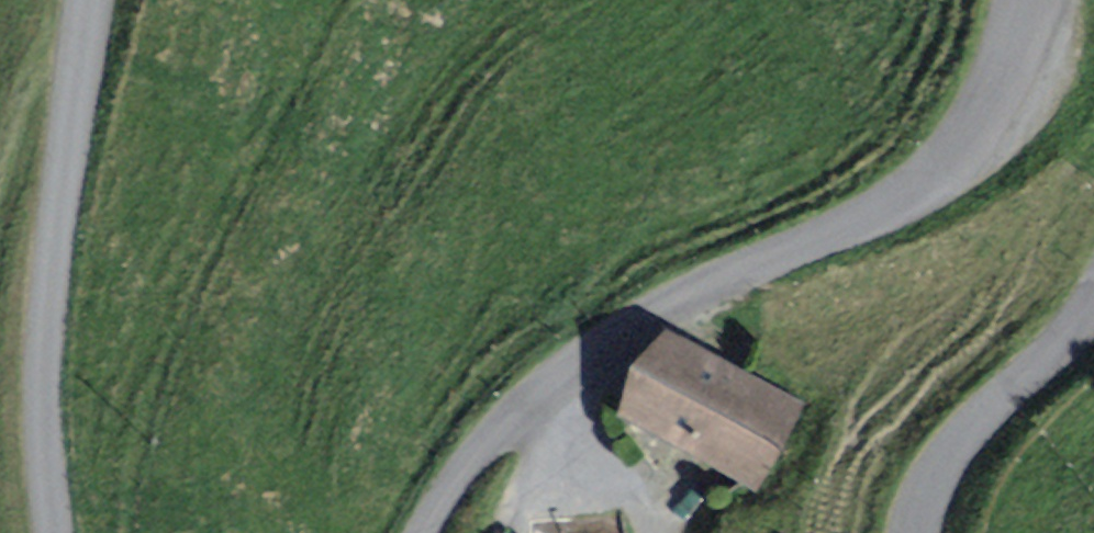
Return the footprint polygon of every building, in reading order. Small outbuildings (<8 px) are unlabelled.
[(792,399),(669,336),(629,414),(752,477),(792,399)]
